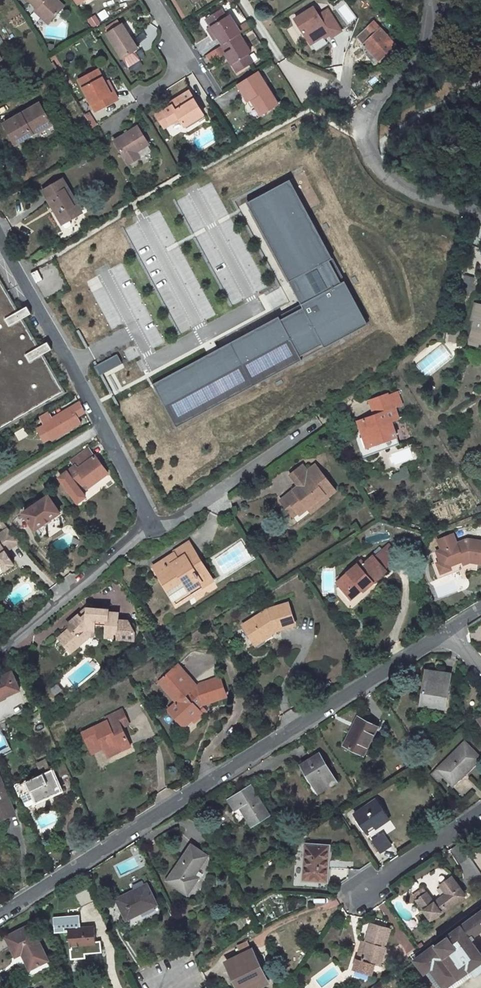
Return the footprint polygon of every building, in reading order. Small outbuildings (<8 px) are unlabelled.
[(58,0),(30,0),(35,5),(51,19),(64,5),(58,0)] [(304,26),(318,16),(308,1),(297,8),(301,15),(298,17),(299,18),(304,26)] [(346,4),(337,9),(344,24),(353,19),(346,4)] [(47,23),(51,19),(35,5),(32,9),(47,23)] [(104,9),(96,13),(100,20),(108,16),(104,9)] [(220,13),(204,23),(217,43),(218,42),(221,47),(240,36),(227,17),(224,19),(220,13)] [(312,38),(327,28),(318,16),(304,26),(307,30),(312,38)] [(300,29),(304,26),(299,18),(293,22),(298,30),(300,29)] [(379,61),(395,46),(373,21),(366,27),(369,31),(373,36),(364,44),(370,51),(366,54),(375,64),(379,60),(379,61)] [(132,39),(122,24),(107,34),(122,59),(136,50),(130,40),(132,39)] [(251,29),(248,24),(239,29),(243,34),(251,29)] [(373,36),(369,31),(360,40),(364,44),(373,36)] [(224,54),(237,75),(253,66),(249,60),(253,57),(240,36),(221,47),(226,54),(224,54)] [(130,40),(136,50),(139,48),(133,38),(132,39),(130,40)] [(221,47),(206,56),(210,63),(224,54),(226,54),(221,47)] [(96,71),(77,82),(95,112),(118,99),(114,91),(110,94),(103,84),(96,71)] [(262,117),(279,108),(258,72),(236,86),(247,104),(252,101),(262,117)] [(110,94),(114,91),(107,81),(103,84),(110,94)] [(205,117),(189,92),(175,100),(176,102),(156,115),(165,127),(171,124),(184,126),(187,132),(199,124),(198,122),(205,117)] [(257,120),(262,117),(252,101),(247,104),(257,120)] [(38,104),(4,123),(16,143),(31,134),(29,130),(48,120),(38,104)] [(92,128),(97,125),(91,116),(87,119),(92,128)] [(138,127),(116,141),(130,164),(140,158),(136,153),(149,144),(138,127)] [(303,305),(151,384),(174,428),(369,326),(292,179),(248,202),(303,305)] [(81,214),(62,182),(44,192),(54,211),(53,212),(61,226),(72,220),(81,214)] [(72,220),(61,226),(64,230),(67,231),(73,227),(74,224),(72,220)] [(31,273),(45,298),(67,287),(54,261),(31,273)] [(0,280),(0,430),(65,392),(0,280)] [(93,366),(97,375),(121,363),(116,354),(93,366)] [(388,407),(382,393),(365,400),(371,414),(354,421),(361,437),(365,435),(368,444),(395,433),(389,419),(394,417),(390,407),(388,407)] [(42,424),(51,440),(79,423),(76,417),(83,413),(75,396),(62,403),(66,410),(42,424)] [(76,467),(60,478),(79,503),(86,498),(83,494),(78,489),(87,481),(89,484),(95,478),(98,482),(109,474),(96,456),(95,457),(90,450),(73,462),(76,467)] [(287,513),(294,523),(326,497),(319,489),(326,483),(315,469),(308,475),(302,468),(288,479),(297,491),(286,500),(292,508),(287,513)] [(87,481),(78,489),(83,494),(98,482),(95,478),(89,484),(87,481)] [(336,495),(326,483),(319,489),(326,497),(329,501),(336,495)] [(41,538),(66,521),(49,496),(24,513),(41,538)] [(280,505),(287,513),(292,508),(286,500),(280,505)] [(7,527),(0,533),(0,564),(1,564),(5,569),(13,563),(7,554),(6,556),(3,552),(19,541),(7,527)] [(435,539),(437,547),(432,549),(436,562),(434,562),(438,576),(452,571),(450,566),(461,562),(463,566),(470,563),(480,565),(480,540),(467,538),(457,542),(454,533),(435,539)] [(171,559),(152,572),(168,596),(172,593),(182,607),(202,593),(199,589),(210,582),(185,546),(170,556),(171,559)] [(353,596),(370,582),(371,583),(384,572),(370,556),(358,568),(355,564),(339,579),(353,596)] [(335,583),(350,600),(353,596),(339,579),(335,583)] [(199,589),(202,593),(212,586),(210,582),(199,589)] [(172,593),(168,596),(177,610),(182,607),(172,593)] [(264,610),(241,626),(251,641),(258,636),(261,641),(271,634),(268,630),(274,626),(277,631),(292,625),(284,603),(264,610)] [(93,624),(104,625),(104,632),(115,632),(115,637),(115,639),(133,641),(133,639),(134,631),(127,621),(116,620),(117,615),(106,614),(106,611),(86,609),(66,626),(69,629),(57,640),(67,653),(76,645),(74,642),(87,631),(92,631),(93,624)] [(254,645),(261,641),(258,636),(251,641),(254,645)] [(194,685),(176,666),(159,681),(176,701),(168,707),(184,724),(192,716),(199,709),(197,706),(200,703),(208,701),(224,696),(218,677),(194,685)] [(452,675),(428,670),(421,703),(445,708),(452,675)] [(11,672),(0,677),(0,699),(19,690),(11,672)] [(199,709),(192,716),(195,720),(212,705),(208,701),(200,703),(197,706),(199,709)] [(107,721),(83,732),(91,749),(102,744),(104,749),(108,758),(130,747),(123,729),(129,726),(123,712),(106,720),(107,721)] [(378,726),(358,716),(344,744),(364,754),(378,726)] [(480,758),(465,741),(432,773),(439,780),(443,776),(452,785),(480,758)] [(102,744),(91,749),(93,754),(104,749),(102,744)] [(335,779),(318,753),(300,765),(306,775),(309,773),(319,790),(335,779)] [(63,762),(53,766),(56,772),(61,770),(62,771),(66,769),(63,762)] [(28,806),(61,790),(51,769),(15,786),(19,796),(20,795),(24,804),(28,806)] [(0,782),(0,817),(14,811),(0,782)] [(267,813),(249,786),(227,800),(234,810),(240,806),(250,823),(267,813)] [(354,815),(365,832),(387,817),(376,801),(354,815)] [(387,817),(365,832),(367,835),(389,820),(387,817)] [(381,836),(372,842),(380,853),(388,847),(381,836)] [(330,846),(308,844),(304,879),(326,881),(330,846)] [(191,845),(167,880),(186,893),(197,877),(190,873),(194,868),(196,870),(206,855),(191,845)] [(466,876),(472,884),(480,877),(480,876),(475,869),(466,876)] [(426,892),(415,900),(429,919),(439,911),(440,912),(462,896),(449,877),(438,885),(444,894),(433,901),(426,892)] [(146,884),(116,899),(126,920),(138,914),(137,913),(155,903),(146,884)] [(412,894),(415,900),(426,892),(423,887),(412,894)] [(469,969),(473,974),(474,975),(480,970),(480,956),(471,942),(477,938),(474,935),(480,930),(480,911),(414,960),(423,972),(429,968),(444,987),(469,969)] [(79,913),(53,914),(53,931),(67,930),(68,945),(70,945),(70,948),(67,948),(67,960),(82,959),(82,956),(100,954),(100,942),(95,943),(93,927),(80,928),(79,913)] [(30,924),(5,936),(14,955),(20,952),(28,968),(46,959),(30,924)] [(362,961),(359,972),(377,978),(380,967),(386,949),(384,948),(390,930),(373,925),(366,943),(368,944),(362,961)] [(368,944),(366,943),(362,942),(357,960),(362,961),(368,944)] [(240,987),(252,987),(268,981),(255,953),(257,952),(255,947),(227,960),(240,987)] [(423,972),(435,987),(455,987),(473,974),(469,969),(444,987),(429,968),(423,972)]
